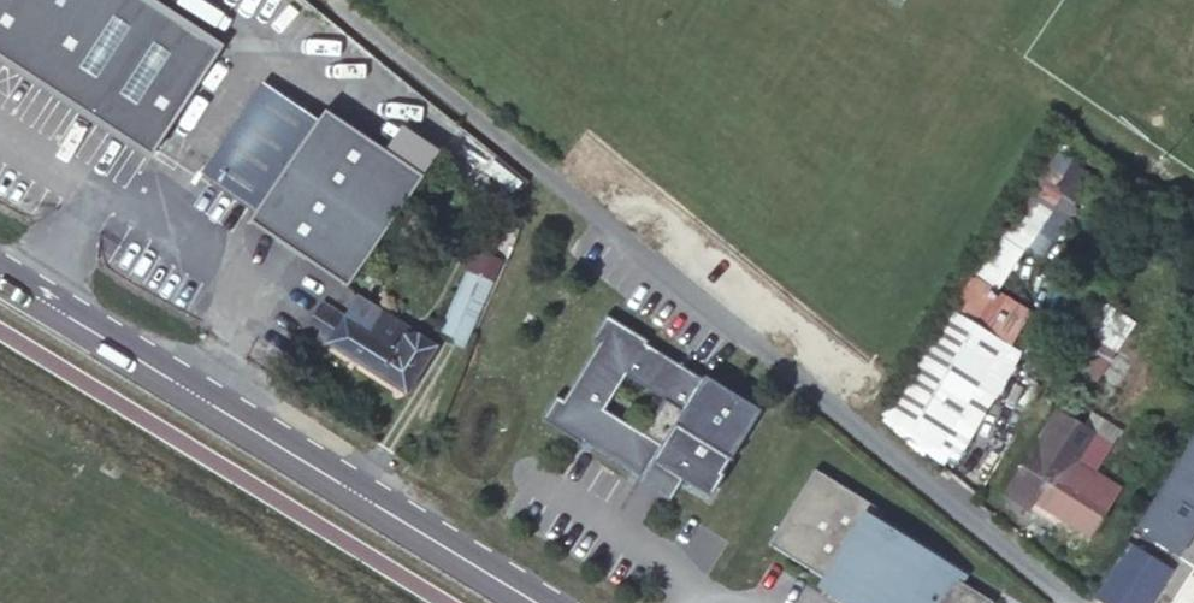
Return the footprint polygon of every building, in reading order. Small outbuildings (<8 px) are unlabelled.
[(151,155),(220,50),(144,0),(0,0),(0,57),(151,155)] [(318,120),(264,83),(202,175),(256,211),(318,120)] [(366,153),(323,124),(251,229),(305,265),(376,160),(375,160),(366,153)] [(374,249),(435,157),(396,131),(376,160),(305,265),(329,281),(358,238),(374,249)] [(372,144),(366,153),(375,160),(381,150),(372,144)] [(1097,177),(1070,161),(1057,183),(1083,199),(1097,177)] [(1051,207),(1023,196),(1014,213),(1005,230),(1029,244),(1051,207)] [(499,262),(477,252),(439,335),(461,346),(499,262)] [(1030,309),(972,273),(956,305),(1014,338),(1030,309)] [(409,329),(356,297),(343,317),(327,343),(405,393),(435,346),(418,335),(406,335),(409,329)] [(1023,349),(950,303),(880,414),(950,458),(1023,349)] [(327,343),(343,317),(322,304),(321,304),(305,328),(327,343)] [(554,395),(539,419),(580,444),(581,445),(583,442),(641,478),(645,472),(664,484),(670,473),(681,479),(706,495),(708,497),(722,474),(719,473),(728,459),(730,460),(731,459),(728,458),(758,410),(718,385),(716,388),(644,344),(646,341),(604,315),(589,339),(596,343),(561,400),(554,395)] [(1120,339),(1089,319),(1064,359),(1095,378),(1120,339)] [(1093,433),(1081,426),(1057,410),(1004,493),(1028,507),(1033,500),(1058,516),(1088,536),(1118,489),(1076,461),(1094,433),(1093,433)] [(1087,415),(1081,426),(1093,433),(1099,423),(1087,415)] [(580,444),(579,446),(668,500),(681,479),(670,473),(664,484),(645,472),(641,478),(583,442),(581,445),(580,444)] [(1193,445),(1164,491),(1163,490),(1134,535),(1166,555),(1193,511),(1193,446),(1193,445)] [(829,581),(830,579),(851,591),(844,602),(869,602),(871,600),(875,602),(990,602),(992,600),(931,563),(936,555),(871,515),(876,506),(813,468),(768,543),(829,581)] [(1053,524),(1058,516),(1033,500),(1028,507),(1053,524)] [(1130,546),(1097,597),(1106,602),(1151,602),(1130,589),(1150,558),(1130,546)] [(1130,589),(1151,602),(1171,572),(1150,558),(1130,589)]
